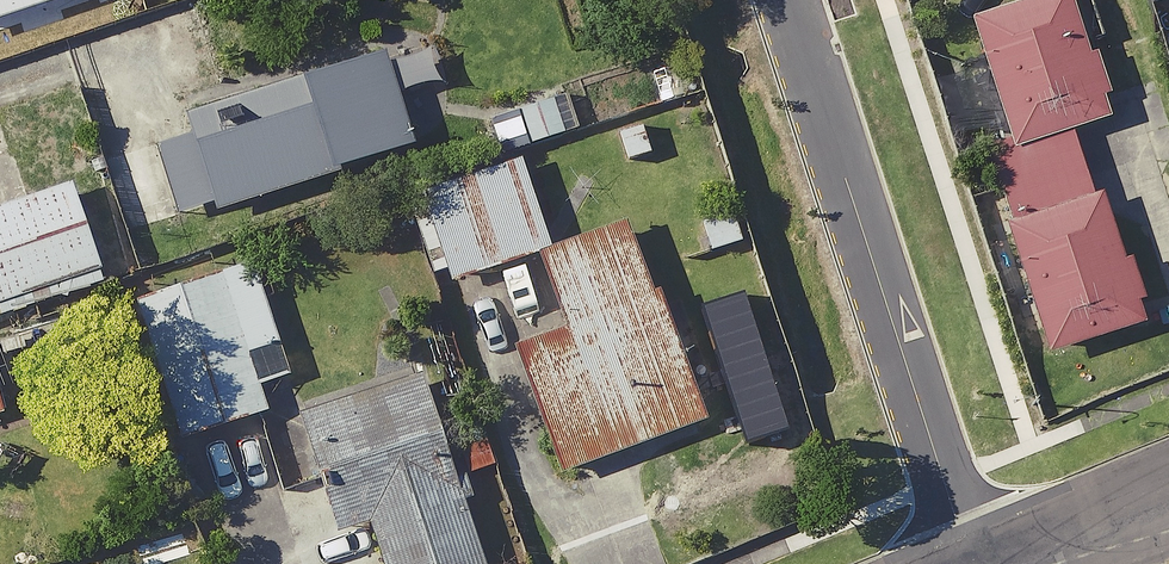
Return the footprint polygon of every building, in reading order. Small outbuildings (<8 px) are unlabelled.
[(99,0),(0,0),(0,32),(99,0)] [(1139,312),(1149,309),(1136,266),(1126,269),(1105,198),(1097,200),(1078,137),(1117,125),(1079,0),(1066,0),(976,27),(1013,149),(990,156),(1052,362),(1145,333),(1139,312)] [(169,166),(187,225),(223,214),(225,222),(422,161),(391,62),(202,121),(212,153),(169,166)] [(586,137),(573,95),(497,119),(511,161),(586,137)] [(415,202),(439,281),(455,276),(459,288),(556,258),(528,167),(415,202)] [(82,190),(0,217),(0,287),(10,319),(113,286),(82,190)] [(710,226),(721,258),(752,248),(742,216),(710,226)] [(715,426),(639,231),(553,265),(583,342),(532,362),(577,479),(715,426)] [(295,387),(260,266),(139,302),(183,450),(275,423),(267,396),(295,387)] [(0,378),(0,420),(13,416),(0,378)] [(336,480),(351,530),(384,520),(398,563),(493,563),(435,378),(316,415),(279,426),(299,491),(336,480)]
